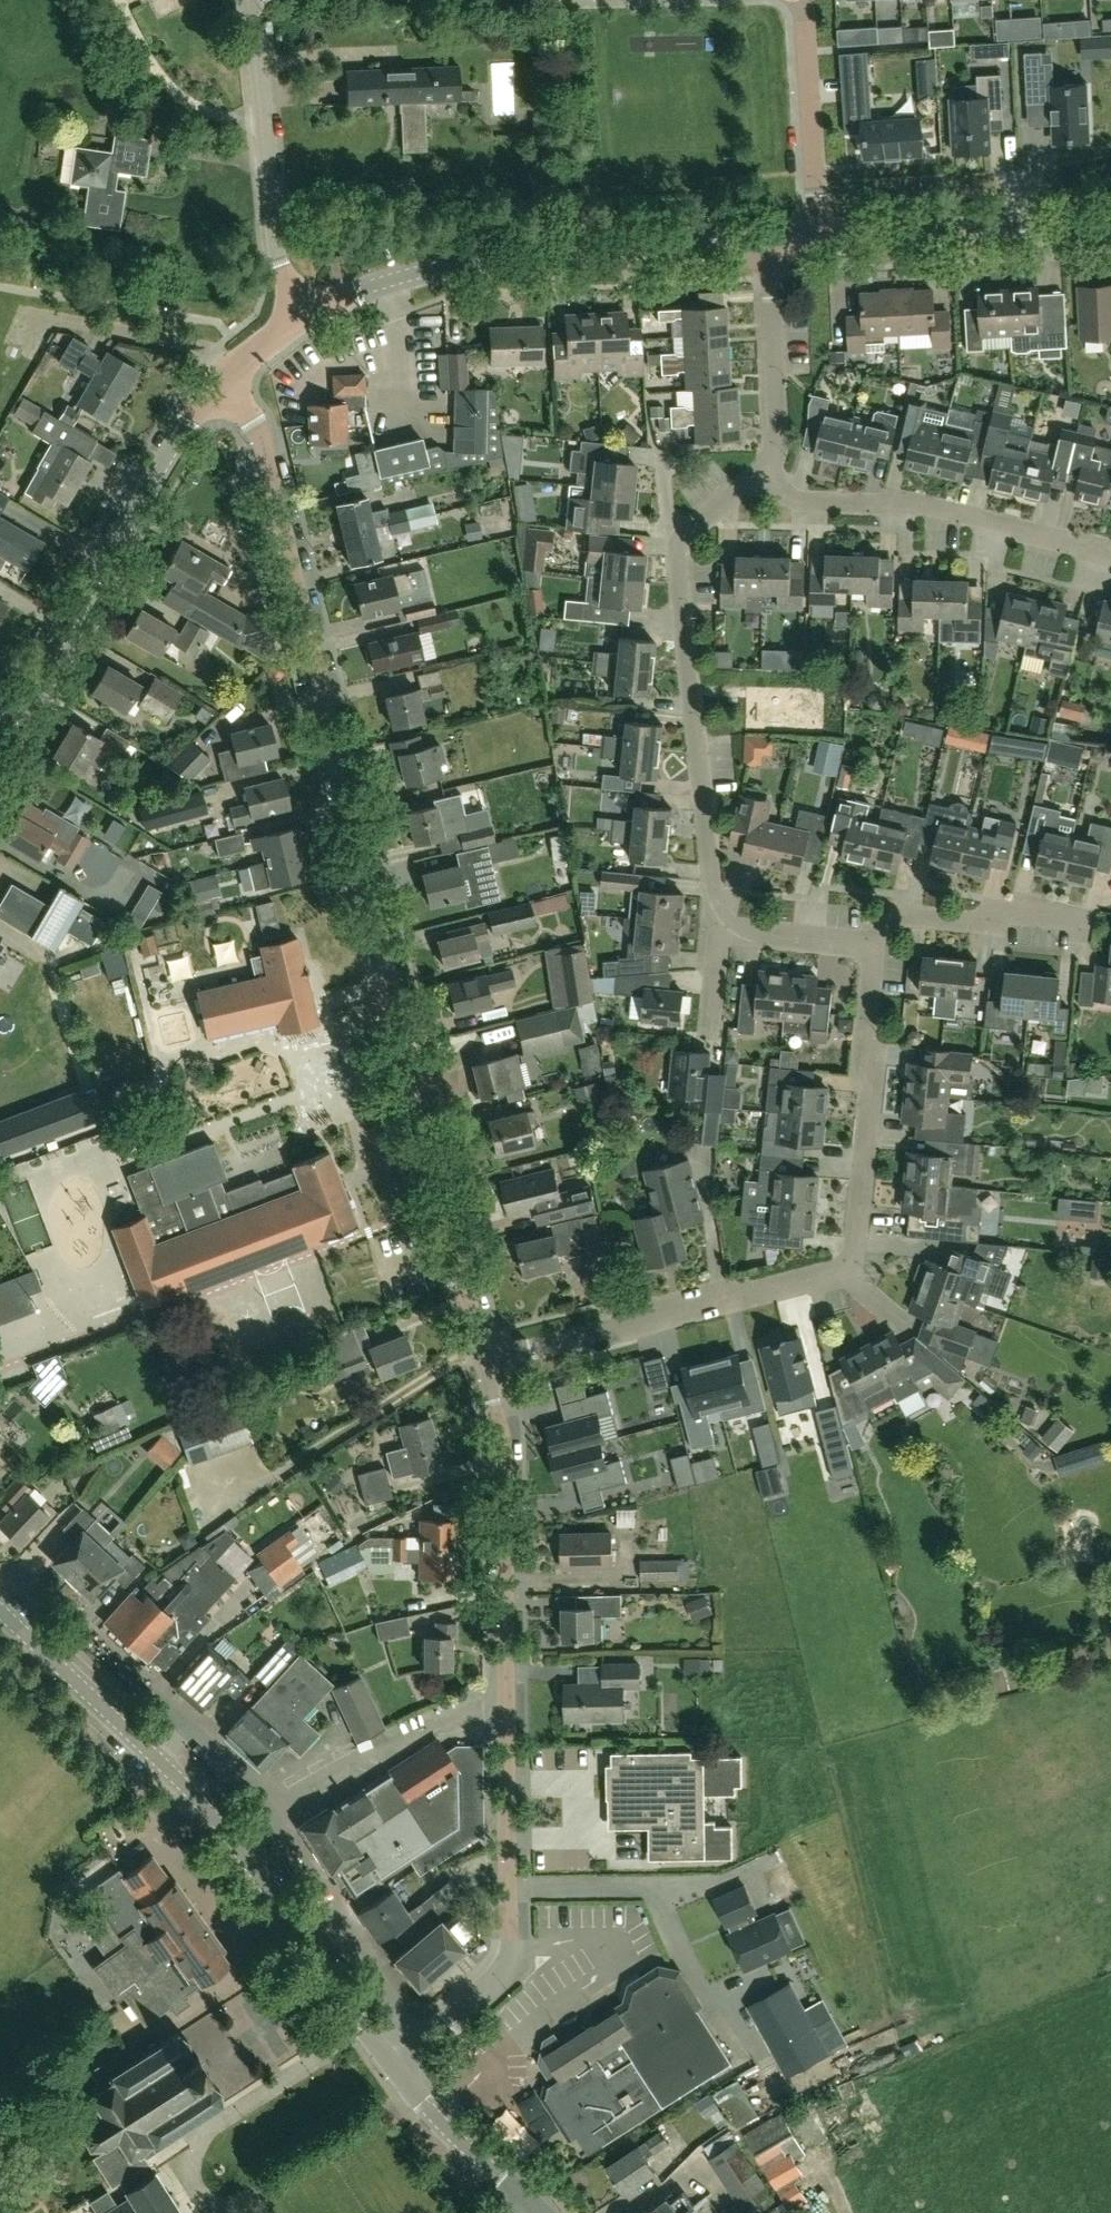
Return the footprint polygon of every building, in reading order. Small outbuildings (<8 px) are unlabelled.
[(1092,36),(1090,21),(1076,23),(1077,36),(1092,36)] [(878,29),(870,29),(871,44),(879,43),(878,29)] [(955,45),(955,32),(929,33),(930,47),(955,45)] [(1098,38),(1099,56),(1110,55),(1110,37),(1098,38)] [(1010,55),(1009,42),(985,43),(986,57),(1010,55)] [(863,52),(840,53),(842,79),(865,77),(863,52)] [(1089,110),(1088,83),(1066,84),(1066,86),(1054,87),(1054,63),(1043,63),(1043,52),(1026,53),(1028,104),(1053,102),(1054,108),(1052,108),(1053,123),(1055,123),(1055,125),(1056,142),(1088,140),(1087,110),(1089,110)] [(501,122),(527,121),(524,64),(499,65),(501,122)] [(457,65),(344,71),(346,104),(399,102),(401,149),(426,148),(423,100),(459,98),(457,65)] [(1004,118),(1001,75),(977,76),(978,99),(952,100),(955,153),(990,151),(989,130),(989,119),(1004,118)] [(866,99),(843,101),(846,134),(866,132),(867,138),(865,138),(865,142),(867,142),(868,158),(886,157),(886,160),(888,160),(888,156),(900,156),(900,159),(902,159),(902,155),(920,154),(918,118),(868,122),(866,99)] [(145,176),(150,138),(113,133),(110,151),(74,146),(69,183),(87,186),(81,225),(118,230),(124,190),(106,188),(108,171),(145,176)] [(578,193),(588,192),(586,177),(577,178),(578,193)] [(1110,337),(1110,285),(1079,287),(1081,339),(1110,337)] [(1037,289),(1006,291),(1008,333),(1010,333),(1011,348),(1016,350),(1027,350),(1031,347),(1067,345),(1065,314),(1038,316),(1037,289)] [(932,290),(895,292),(897,333),(933,331),(933,346),(949,345),(948,312),(933,313),(932,290)] [(723,307),(722,307),(721,291),(697,292),(698,308),(655,311),(656,322),(680,321),(681,337),(725,334),(723,307)] [(1008,333),(1006,291),(979,292),(981,319),(965,320),(967,350),(985,349),(984,334),(995,334),(1008,333)] [(897,333),(895,292),(861,294),(862,317),(847,318),(849,351),(865,350),(865,342),(885,341),(885,333),(897,333)] [(639,374),(637,339),(636,326),(624,327),(623,313),(593,315),(595,359),(615,358),(616,376),(639,374)] [(595,359),(593,315),(563,316),(563,330),(551,331),(553,379),(576,378),(575,360),(595,359)] [(489,365),(541,363),(540,327),(488,329),(489,365)] [(726,361),(725,334),(681,337),(681,353),(657,354),(647,355),(647,365),(658,364),(658,365),(726,361)] [(123,395),(138,370),(107,352),(101,362),(86,353),(90,347),(72,337),(58,361),(75,372),(78,367),(93,376),(77,403),(104,419),(119,393),(123,395)] [(466,352),(446,354),(448,389),(459,388),(459,389),(467,389),(467,387),(469,387),(466,352)] [(728,387),(726,361),(658,365),(659,376),(683,374),(684,391),(691,390),(728,387)] [(31,401),(45,377),(34,371),(20,395),(31,401)] [(345,443),(344,406),(363,405),(363,375),(331,376),(332,396),(333,396),(333,405),(307,405),(308,444),(345,443)] [(734,386),(728,387),(691,390),(692,408),(688,408),(685,406),(667,407),(668,418),(736,414),(734,386)] [(486,390),(467,389),(459,389),(457,450),(444,450),(437,445),(424,448),(421,437),(372,449),(378,472),(351,478),(354,490),(382,483),(502,456),(494,389),(486,389),(486,390)] [(842,461),(852,416),(851,421),(826,415),(829,399),(813,394),(809,403),(807,436),(818,439),(814,455),(842,461)] [(932,472),(942,431),(917,425),(923,399),(907,395),(893,450),(907,454),(904,465),(932,472)] [(90,461),(86,459),(95,441),(73,428),(59,420),(23,397),(13,413),(34,426),(31,432),(59,448),(45,472),(38,468),(24,492),(48,506),(53,497),(65,504),(90,461)] [(81,414),(67,406),(59,420),(73,428),(81,414)] [(870,468),(873,455),(886,458),(896,415),(882,412),(879,423),(852,416),(842,461),(853,464),(853,469),(866,472),(869,468),(870,468)] [(1017,492),(1029,441),(1002,434),(1006,416),(991,412),(988,421),(975,475),(990,479),(988,485),(992,486),(994,492),(1007,495),(1012,491),(1017,492)] [(737,441),(736,414),(668,418),(669,428),(685,427),(689,424),(692,423),(693,443),(737,441)] [(975,475),(988,421),(975,418),(970,438),(942,431),(932,472),(960,478),(962,472),(975,475)] [(1073,444),(1064,480),(1078,483),(1074,497),(1102,504),(1110,466),(1110,463),(1085,456),(1089,437),(1075,433),(1073,444)] [(579,441),(578,449),(572,449),(570,470),(577,470),(576,484),(585,485),(584,487),(629,491),(632,464),(603,462),(605,443),(579,441)] [(1062,488),(1064,480),(1073,444),(1058,441),(1057,446),(1047,444),(1047,445),(1029,441),(1017,492),(1045,499),(1048,485),(1062,488)] [(1102,504),(1110,506),(1110,466),(1102,504)] [(569,530),(596,533),(614,534),(616,517),(627,518),(629,491),(584,487),(583,499),(573,498),(569,530)] [(0,493),(0,512),(8,498),(0,493)] [(372,527),(387,524),(435,512),(433,502),(402,509),(386,513),(385,507),(368,511),(364,497),(334,504),(342,535),(372,527)] [(437,523),(435,512),(387,524),(390,534),(407,529),(437,523)] [(6,558),(26,570),(42,543),(0,518),(0,568),(6,558)] [(379,558),(372,527),(342,535),(349,565),(379,558)] [(542,550),(548,550),(550,533),(526,530),(522,570),(540,572),(542,550)] [(642,555),(630,554),(631,541),(588,536),(584,576),(640,582),(642,555)] [(246,615),(198,587),(205,575),(220,583),(227,569),(189,547),(186,552),(176,546),(160,574),(171,581),(160,601),(182,613),(237,646),(273,637),(266,610),(246,615)] [(850,591),(851,555),(823,554),(823,575),(810,575),(809,604),(834,604),(834,590),(850,591)] [(878,556),(851,555),(850,591),(866,591),(865,605),(890,606),(891,578),(878,577),(878,556)] [(761,612),(762,557),(735,556),(735,575),(720,575),(720,606),(745,607),(745,611),(761,612)] [(790,557),(762,557),(761,612),(762,593),(777,593),(776,608),(801,608),(802,579),(789,579),(790,557)] [(407,572),(407,573),(390,577),(390,576),(353,585),(360,616),(397,608),(400,621),(433,613),(431,600),(423,569),(407,572)] [(637,608),(639,583),(640,582),(584,576),(584,577),(588,578),(585,600),(565,598),(563,617),(606,621),(608,605),(637,608)] [(939,615),(940,580),(912,579),(912,600),(898,600),(897,629),(922,629),(923,615),(939,615)] [(967,581),(940,580),(939,615),(954,616),(953,630),(979,631),(980,602),(966,601),(967,581)] [(540,588),(540,615),(549,615),(550,588),(540,588)] [(1025,644),(1035,601),(1007,595),(1001,621),(984,617),(983,641),(996,644),(998,637),(1025,644)] [(1074,628),(1059,625),(1063,608),(1035,601),(1025,644),(1022,654),(1039,658),(1043,655),(1045,649),(1052,650),(1047,670),(1064,674),(1074,628)] [(1100,637),(1099,644),(1101,647),(1110,649),(1110,603),(1104,601),(1095,636),(1100,637)] [(193,656),(206,632),(187,621),(179,634),(172,630),(173,629),(139,610),(124,635),(158,654),(166,640),(193,656)] [(419,632),(445,626),(442,613),(416,619),(419,632)] [(367,643),(372,670),(421,659),(415,632),(367,643)] [(592,652),(590,663),(649,669),(652,642),(617,638),(615,654),(592,652)] [(646,696),(649,669),(590,663),(589,674),(613,676),(611,692),(646,696)] [(146,689),(139,685),(106,665),(90,692),(122,710),(131,695),(143,703),(141,707),(163,719),(178,693),(153,678),(146,689)] [(417,675),(421,688),(423,701),(444,696),(438,670),(417,675)] [(421,720),(417,702),(414,690),(384,697),(391,728),(421,720)] [(1066,721),(1089,723),(1090,705),(1067,703),(1066,721)] [(601,735),(600,746),(658,752),(661,725),(626,721),(624,737),(601,735)] [(136,748),(127,742),(128,742),(105,728),(99,739),(71,723),(52,756),(79,772),(86,760),(113,776),(121,763),(119,761),(121,758),(128,763),(136,748)] [(218,753),(222,768),(225,781),(264,771),(261,758),(275,755),(267,723),(229,732),(233,750),(218,753)] [(940,738),(939,723),(916,724),(917,739),(940,738)] [(951,746),(993,747),(993,731),(952,729),(951,746)] [(397,755),(404,785),(439,776),(435,762),(441,760),(438,745),(419,750),(416,736),(388,743),(392,757),(397,755)] [(187,778),(206,760),(190,742),(170,761),(187,778)] [(778,742),(754,742),(754,770),(778,770),(778,742)] [(999,761),(1046,763),(1047,746),(1000,744),(999,761)] [(655,779),(658,752),(600,746),(599,757),(622,760),(620,775),(603,774),(602,788),(641,791),(642,778),(655,779)] [(678,769),(685,784),(698,779),(691,764),(678,769)] [(250,816),(288,806),(281,777),(242,787),(246,804),(227,808),(231,825),(251,820),(250,816)] [(438,821),(462,815),(465,815),(461,794),(431,801),(433,807),(406,813),(413,845),(442,838),(438,821)] [(741,795),(734,823),(729,844),(744,847),(741,859),(770,866),(779,825),(764,822),(768,807),(754,804),(756,799),(741,795)] [(838,797),(831,827),(827,843),(842,846),(840,857),(868,864),(881,807),(878,823),(865,820),(869,805),(838,797)] [(36,861),(38,856),(47,862),(53,851),(59,854),(56,860),(69,867),(86,839),(73,832),(67,842),(52,833),(58,823),(24,803),(2,841),(36,861)] [(958,869),(968,828),(967,828),(971,813),(966,811),(964,809),(962,806),(960,805),(956,804),(953,804),(950,805),(948,807),(943,806),(943,807),(928,803),(924,818),(921,833),(936,836),(930,862),(935,863),(934,867),(953,872),(954,868),(958,869)] [(1033,870),(1061,877),(1071,836),(1074,821),(1059,818),(1061,810),(1034,804),(1023,851),(1037,855),(1033,870)] [(633,821),(609,819),(599,818),(598,827),(611,828),(611,830),(668,836),(670,809),(635,805),(633,821)] [(917,848),(921,833),(924,818),(881,807),(868,864),(896,870),(902,844),(917,848)] [(827,816),(811,812),(801,810),(796,829),(779,825),(770,866),(797,872),(805,840),(820,843),(827,816)] [(213,838),(214,838),(227,835),(223,816),(201,821),(202,822),(193,825),(196,840),(205,838),(206,839),(213,838)] [(986,875),(988,865),(1004,869),(1015,823),(985,816),(981,831),(968,828),(958,869),(986,875)] [(1103,824),(1092,821),(1088,839),(1071,836),(1061,877),(1089,883),(1096,857),(1110,860),(1110,826),(1103,824)] [(493,842),(489,824),(458,832),(462,848),(493,842)] [(261,847),(265,860),(299,852),(293,828),(251,838),(254,849),(261,847)] [(665,863),(668,836),(611,830),(610,841),(631,844),(629,860),(665,863)] [(240,832),(227,835),(214,838),(218,856),(244,849),(240,832)] [(498,900),(491,873),(485,847),(486,846),(486,843),(462,848),(463,852),(465,863),(457,866),(456,865),(420,874),(428,906),(463,897),(466,908),(498,900)] [(305,877),(299,852),(265,860),(265,862),(249,865),(255,889),(305,877)] [(682,894),(658,892),(659,876),(603,870),(601,886),(641,890),(639,901),(635,900),(630,904),(629,918),(624,917),(624,918),(679,923),(682,894)] [(0,898),(0,917),(53,948),(81,900),(58,886),(47,904),(9,882),(0,898)] [(540,921),(581,916),(579,896),(538,901),(540,921)] [(486,911),(492,935),(533,925),(528,902),(486,911)] [(89,954),(117,945),(108,917),(80,927),(89,954)] [(676,952),(679,923),(624,918),(622,928),(628,936),(627,947),(676,952)] [(490,954),(486,940),(482,923),(446,933),(448,939),(436,942),(442,967),(490,954)] [(138,938),(143,955),(157,952),(153,934),(138,938)] [(260,947),(261,954),(249,957),(254,978),(196,991),(207,1038),(277,1021),(280,1032),(316,1023),(297,939),(260,947)] [(582,943),(544,949),(553,1006),(591,1000),(582,943)] [(1108,965),(1096,963),(1095,972),(1083,970),(1079,1003),(1094,1004),(1095,998),(1110,1000),(1110,943),(1108,965)] [(111,952),(101,955),(103,964),(113,961),(111,952)] [(650,973),(649,956),(602,960),(603,977),(615,976),(648,973),(650,973)] [(943,1016),(948,958),(921,956),(918,991),(934,993),(932,1015),(943,1016)] [(976,961),(948,958),(943,1016),(954,1018),(956,995),(972,997),(976,961)] [(486,992),(504,988),(498,964),(478,969),(480,977),(447,986),(451,999),(448,1000),(447,1002),(449,1011),(451,1012),(454,1011),(455,1015),(489,1006),(486,992)] [(783,1017),(787,974),(759,971),(755,1006),(740,1004),(737,1032),(753,1034),(755,1014),(783,1017)] [(1026,1014),(1030,974),(1004,971),(1001,1001),(985,999),(983,1026),(1011,1029),(1013,1013),(1026,1014)] [(646,988),(648,973),(615,976),(613,993),(644,996),(641,1019),(678,1023),(681,992),(646,988)] [(831,988),(815,986),(816,977),(787,974),(783,1017),(784,1017),(782,1029),(810,1032),(809,1039),(825,1041),(831,988)] [(1057,977),(1030,974),(1026,1014),(1039,1016),(1038,1024),(1051,1026),(1050,1033),(1064,1034),(1067,1008),(1054,1006),(1057,977)] [(524,1055),(584,1041),(576,1006),(516,1020),(524,1055)] [(723,1074),(705,1072),(707,1053),(673,1049),(668,1094),(705,1098),(704,1108),(720,1110),(723,1074)] [(968,1076),(970,1054),(924,1049),(923,1064),(908,1062),(905,1091),(945,1096),(969,1098),(971,1077),(968,1076)] [(589,1060),(601,1075),(613,1065),(600,1050),(589,1060)] [(521,1086),(514,1057),(497,1062),(496,1060),(472,1066),(475,1078),(470,1080),(475,1097),(480,1096),(480,1097),(521,1086)] [(531,1083),(545,1084),(546,1063),(532,1062),(531,1083)] [(768,1082),(770,1082),(767,1110),(822,1115),(825,1087),(798,1084),(800,1069),(770,1066),(768,1082)] [(603,1106),(597,1082),(576,1088),(582,1112),(603,1106)] [(961,1142),(964,1114),(944,1112),(945,1096),(905,1091),(902,1120),(935,1123),(934,1139),(936,1139),(961,1142)] [(0,1122),(0,1145),(2,1151),(89,1118),(79,1092),(0,1122)] [(716,1146),(719,1122),(720,1110),(704,1108),(704,1109),(706,1109),(703,1144),(716,1146)] [(526,1123),(535,1121),(532,1110),(524,1112),(524,1111),(486,1121),(495,1153),(531,1144),(526,1123)] [(819,1144),(822,1115),(767,1110),(764,1137),(762,1137),(761,1154),(791,1157),(793,1141),(819,1144)] [(979,1143),(966,1142),(961,1142),(936,1139),(934,1154),(908,1152),(905,1181),(947,1185),(948,1172),(963,1173),(976,1174),(979,1143)] [(294,1172),(262,1184),(260,1178),(224,1191),(220,1181),(226,1179),(211,1141),(147,1165),(148,1167),(126,1175),(141,1216),(111,1228),(140,1305),(319,1237),(320,1239),(356,1226),(328,1152),(292,1165),(294,1172)] [(790,1172),(791,1157),(761,1154),(759,1171),(756,1198),(813,1204),(816,1175),(790,1172)] [(644,1170),(655,1213),(673,1209),(677,1224),(702,1217),(687,1159),(644,1170)] [(596,1210),(590,1186),(559,1194),(553,1170),(501,1182),(510,1218),(534,1211),(538,1224),(596,1210)] [(973,1187),(947,1185),(905,1181),(902,1209),(929,1212),(927,1227),(958,1230),(959,1214),(972,1204),(973,1187)] [(1105,1216),(1105,1194),(1076,1194),(1077,1216),(1105,1216)] [(29,1198),(15,1204),(24,1227),(38,1221),(29,1198)] [(810,1232),(813,1204),(756,1198),(754,1212),(751,1242),(782,1245),(784,1229),(810,1232)] [(989,1218),(973,1218),(974,1233),(998,1233),(997,1207),(989,1208),(989,1218)] [(685,1256),(677,1224),(673,1209),(655,1213),(634,1219),(646,1267),(685,1256)] [(602,1249),(596,1226),(594,1215),(551,1225),(553,1236),(516,1244),(523,1275),(561,1267),(558,1255),(566,1253),(567,1257),(586,1253),(586,1252),(602,1249)] [(973,1255),(960,1250),(950,1247),(944,1265),(927,1259),(926,1262),(922,1260),(919,1261),(915,1274),(916,1277),(920,1278),(918,1285),(962,1301),(962,1300),(984,1308),(990,1292),(981,1289),(990,1264),(999,1268),(1007,1246),(977,1242),(973,1255)] [(770,1246),(765,1261),(784,1267),(789,1253),(770,1246)] [(953,1326),(962,1301),(918,1285),(909,1310),(925,1315),(919,1336),(938,1343),(937,1346),(966,1356),(972,1337),(945,1326),(946,1323),(953,1326)] [(0,1293),(0,1322),(41,1313),(36,1286),(0,1293)] [(914,1335),(898,1343),(892,1331),(866,1345),(893,1397),(896,1395),(898,1399),(928,1382),(948,1399),(964,1378),(914,1335)] [(404,1336),(369,1349),(368,1350),(379,1377),(414,1363),(404,1336)] [(800,1338),(763,1348),(776,1397),(799,1391),(804,1408),(817,1405),(800,1338)] [(893,1397),(866,1345),(841,1359),(844,1365),(829,1373),(834,1395),(836,1394),(843,1423),(869,1410),(893,1397)] [(366,1366),(365,1362),(362,1352),(323,1365),(329,1380),(366,1366)] [(737,1355),(708,1362),(723,1420),(765,1409),(758,1379),(744,1382),(737,1355)] [(663,1356),(645,1360),(652,1391),(670,1386),(663,1356)] [(691,1398),(679,1401),(692,1449),(714,1443),(706,1412),(720,1408),(723,1420),(708,1362),(683,1369),(691,1398)] [(614,1413),(608,1391),(562,1404),(567,1423),(549,1428),(555,1452),(551,1454),(605,1440),(599,1417),(614,1413)] [(250,1439),(238,1406),(174,1429),(186,1463),(250,1439)] [(69,1415),(57,1417),(60,1434),(72,1432),(69,1415)] [(412,1476),(442,1468),(429,1419),(399,1427),(404,1447),(385,1453),(392,1478),(411,1472),(412,1476)] [(1016,1421),(1008,1442),(1034,1452),(1042,1430),(1016,1421)] [(781,1462),(771,1423),(755,1428),(765,1467),(781,1462)] [(844,1430),(822,1436),(834,1479),(855,1473),(844,1430)] [(605,1440),(551,1454),(558,1480),(576,1475),(581,1494),(628,1482),(622,1460),(607,1464),(601,1442),(605,1441),(605,1440)] [(1063,1460),(1070,1480),(1110,1464),(1110,1453),(1107,1443),(1063,1460)] [(689,1453),(671,1457),(679,1488),(697,1483),(689,1453)] [(67,1478),(97,1464),(93,1457),(63,1471),(67,1478)] [(710,1481),(705,1459),(692,1462),(697,1484),(710,1481)] [(711,1464),(715,1483),(739,1479),(735,1459),(711,1464)] [(384,1467),(358,1473),(366,1504),(391,1497),(384,1467)] [(217,1493),(237,1482),(229,1468),(209,1478),(217,1493)] [(19,1544),(46,1514),(24,1494),(28,1489),(15,1477),(0,1493),(0,1505),(7,1511),(0,1519),(0,1527),(19,1544)] [(455,1549),(455,1520),(457,1520),(457,1506),(432,1504),(432,1520),(419,1519),(419,1548),(406,1548),(406,1537),(368,1536),(346,1547),(455,1549)] [(52,1561),(71,1579),(100,1549),(111,1537),(92,1520),(93,1518),(81,1507),(61,1528),(72,1539),(52,1561)] [(136,1585),(104,1621),(146,1659),(147,1658),(151,1662),(152,1661),(160,1668),(161,1668),(162,1667),(164,1668),(209,1617),(203,1612),(234,1578),(214,1559),(234,1537),(225,1529),(186,1556),(150,1579),(149,1578),(140,1589),(136,1585)] [(289,1529),(255,1553),(279,1585),(280,1584),(283,1590),(306,1574),(302,1568),(289,1549),(299,1542),(289,1529)] [(561,1567),(611,1566),(610,1532),(560,1533),(561,1567)] [(222,1558),(241,1577),(259,1560),(240,1540),(222,1558)] [(454,1577),(455,1549),(346,1547),(319,1561),(328,1584),(348,1574),(366,1566),(369,1573),(392,1573),(393,1559),(402,1560),(402,1561),(418,1562),(418,1577),(454,1577)] [(118,1566),(100,1549),(71,1579),(91,1597),(111,1575),(123,1586),(143,1564),(130,1553),(118,1566)] [(677,1559),(640,1559),(640,1580),(678,1579),(677,1559)] [(603,1638),(603,1617),(620,1616),(620,1595),(596,1595),(596,1606),(561,1607),(562,1639),(593,1638),(603,1638)] [(715,1603),(700,1611),(709,1627),(724,1618),(715,1603)] [(374,1621),(378,1640),(409,1633),(406,1615),(374,1621)] [(454,1637),(454,1623),(434,1623),(434,1637),(422,1637),(422,1667),(449,1667),(450,1637),(454,1637)] [(331,1683),(298,1653),(308,1642),(297,1633),(284,1640),(253,1674),(267,1687),(226,1732),(265,1767),(287,1743),(299,1753),(318,1732),(301,1717),(331,1683)] [(238,1668),(234,1672),(207,1646),(172,1683),(200,1709),(221,1686),(233,1697),(249,1678),(238,1668)] [(638,1686),(638,1668),(654,1667),(654,1657),(638,1657),(638,1663),(603,1664),(603,1683),(564,1684),(565,1720),(622,1718),(621,1687),(638,1686)] [(355,1740),(382,1728),(358,1676),(331,1689),(355,1740)] [(453,1745),(443,1751),(437,1740),(393,1769),(387,1772),(362,1790),(336,1806),(303,1828),(329,1869),(333,1866),(353,1897),(408,1861),(418,1876),(482,1833),(480,1744),(453,1745)] [(658,1858),(704,1858),(703,1757),(689,1757),(689,1751),(610,1751),(611,1764),(605,1764),(605,1798),(613,1798),(613,1814),(621,1821),(649,1821),(650,1836),(654,1840),(658,1839),(658,1858)] [(222,1950),(173,1881),(170,1882),(150,1856),(123,1875),(118,1868),(87,1890),(102,1911),(105,1914),(85,1928),(106,1957),(94,1966),(116,1999),(122,1994),(143,2024),(171,2005),(176,2011),(188,2002),(184,1996),(200,1984),(201,1986),(229,1966),(219,1952),(222,1950)] [(767,1915),(784,1907),(771,1878),(754,1886),(767,1915)] [(728,1925),(730,1929),(753,1919),(752,1915),(756,1913),(744,1885),(714,1899),(726,1926),(728,1925)] [(426,1917),(446,1901),(437,1890),(418,1906),(417,1905),(406,1912),(391,1889),(357,1911),(377,1942),(392,1932),(397,1938),(409,1929),(404,1922),(409,1918),(410,1920),(422,1912),(426,1917)] [(473,1910),(455,1912),(446,1901),(426,1917),(422,1912),(410,1920),(409,1918),(404,1922),(409,1929),(397,1938),(406,1949),(393,1960),(416,1988),(445,1963),(441,1959),(452,1949),(456,1954),(456,1953),(459,1957),(476,1942),(473,1910)] [(774,1914),(755,1922),(753,1919),(730,1929),(731,1933),(728,1934),(743,1969),(789,1949),(774,1914)] [(595,2025),(594,2024),(560,2045),(553,2034),(544,2040),(538,2063),(549,2079),(557,2074),(559,2078),(550,2083),(548,2092),(561,2113),(559,2122),(557,2123),(565,2135),(566,2133),(576,2136),(587,2154),(602,2145),(732,2062),(675,1974),(659,1971),(642,1981),(638,1998),(595,2025)] [(746,2007),(785,2077),(823,2056),(785,1986),(746,2007)] [(830,2000),(813,2007),(823,2027),(839,2019),(830,2000)] [(145,2147),(150,2143),(152,2147),(169,2136),(172,2140),(174,2138),(172,2135),(188,2125),(190,2128),(192,2126),(190,2123),(205,2113),(207,2117),(210,2116),(207,2112),(219,2104),(222,2105),(223,2103),(221,2102),(218,2091),(209,2083),(209,2080),(207,2076),(208,2075),(197,2057),(190,2061),(187,2056),(191,2055),(187,2041),(175,2032),(162,2041),(160,2038),(159,2039),(160,2042),(144,2052),(143,2050),(141,2051),(142,2054),(127,2063),(125,2061),(124,2062),(119,2053),(89,2072),(96,2082),(91,2085),(94,2090),(88,2094),(85,2093),(85,2096),(88,2097),(96,2110),(83,2118),(84,2119),(81,2121),(84,2124),(78,2133),(77,2134),(78,2135),(80,2134),(88,2146),(87,2149),(89,2150),(90,2148),(102,2146),(103,2151),(92,2157),(111,2186),(118,2181),(129,2199),(116,2207),(106,2192),(90,2203),(97,2212),(179,2212),(153,2173),(152,2174),(142,2158),(149,2153),(145,2147)] [(805,2154),(781,2112),(751,2130),(753,2133),(746,2137),(780,2194),(790,2208),(804,2199),(793,2183),(791,2184),(781,2168),(805,2154)] [(726,2183),(751,2167),(735,2142),(736,2141),(729,2130),(704,2147),(711,2158),(709,2159),(726,2183)] [(645,2158),(668,2143),(661,2132),(607,2166),(623,2191),(654,2171),(645,2158)] [(751,2167),(726,2183),(738,2202),(722,2212),(754,2212),(773,2200),(751,2167)] [(792,2179),(807,2188),(813,2177),(798,2168),(792,2179)] [(689,2208),(694,2203),(685,2191),(670,2202),(666,2196),(643,2212),(682,2212),(689,2208)]
